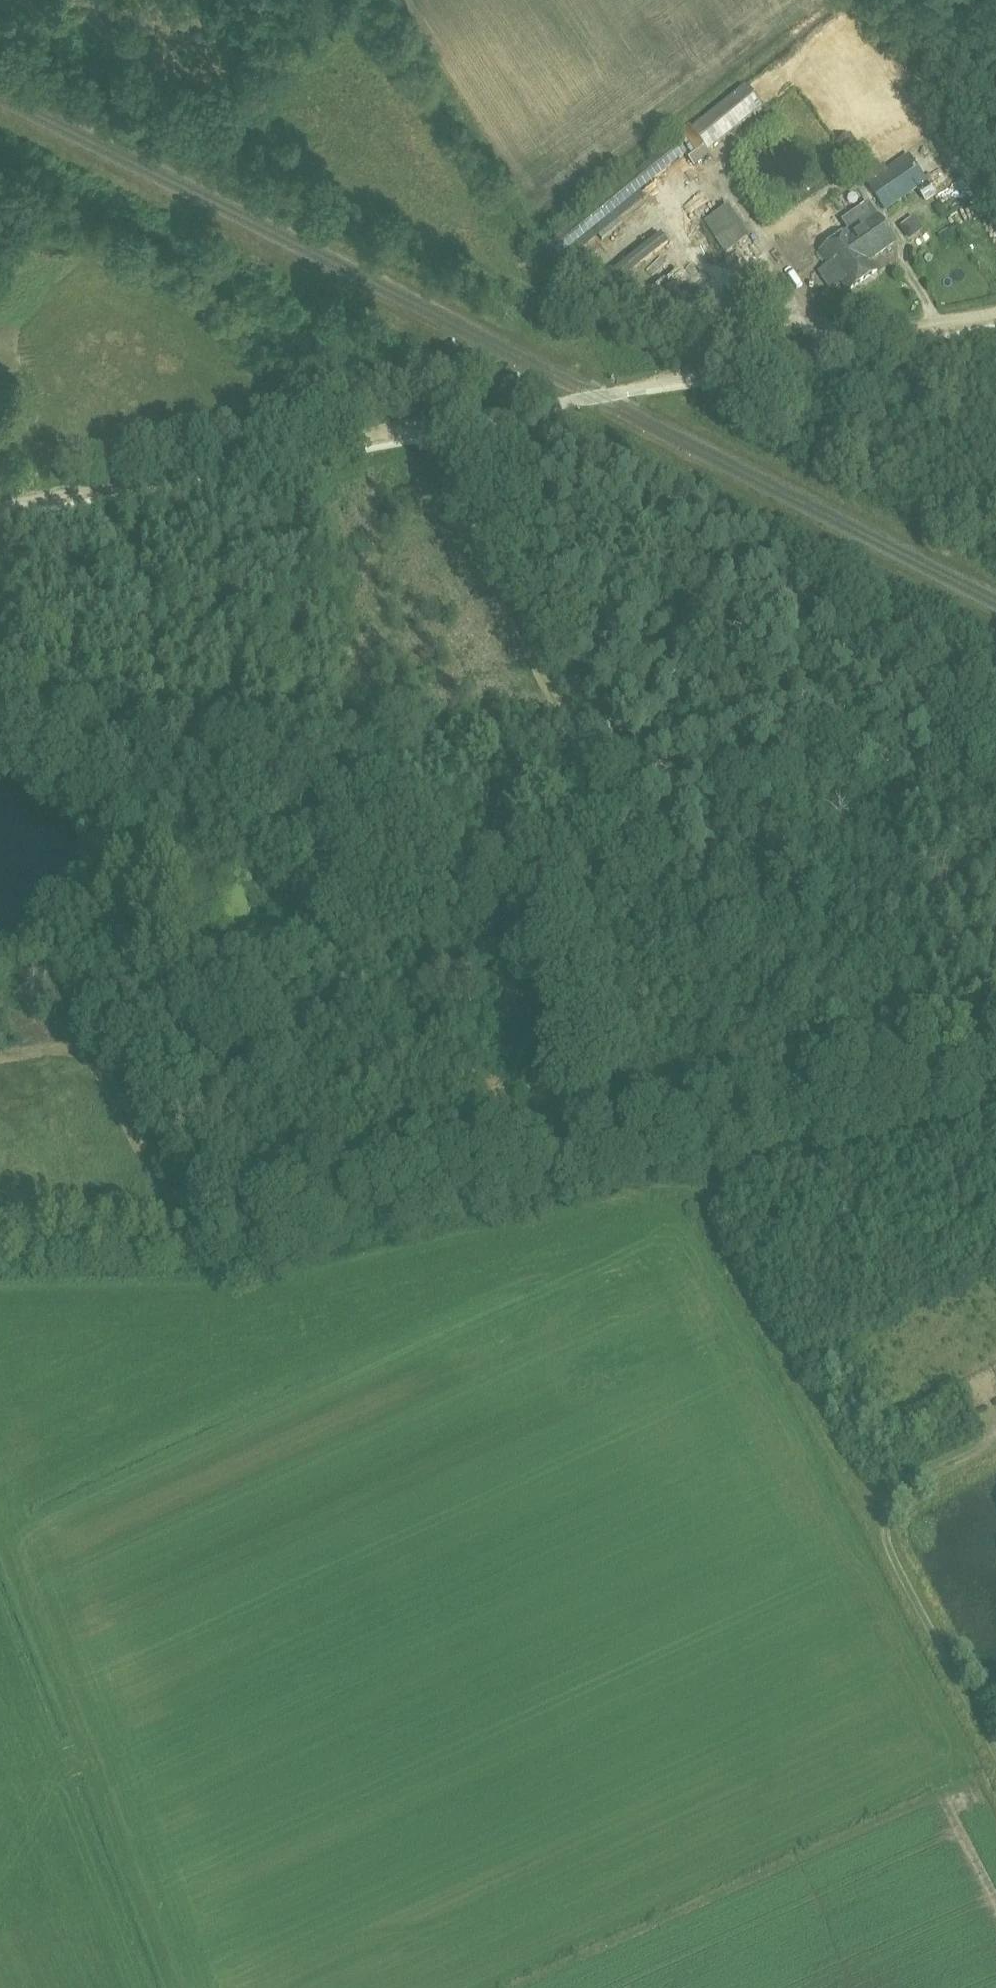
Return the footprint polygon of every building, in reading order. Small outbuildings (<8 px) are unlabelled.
[(690,133),(704,150),(706,153),(762,108),(746,88),(690,133)] [(869,184),(886,209),(916,189),(927,181),(909,155),(869,184)] [(927,181),(916,189),(925,202),(936,194),(927,181)] [(820,218),(837,208),(832,199),(815,209),(820,218)] [(706,232),(718,223),(723,230),(735,222),(721,202),(697,219),(706,232)] [(868,204),(843,221),(850,231),(819,252),(828,266),(819,273),(831,290),(841,283),(847,292),(877,271),(869,260),(895,243),(877,218),(868,204)]
